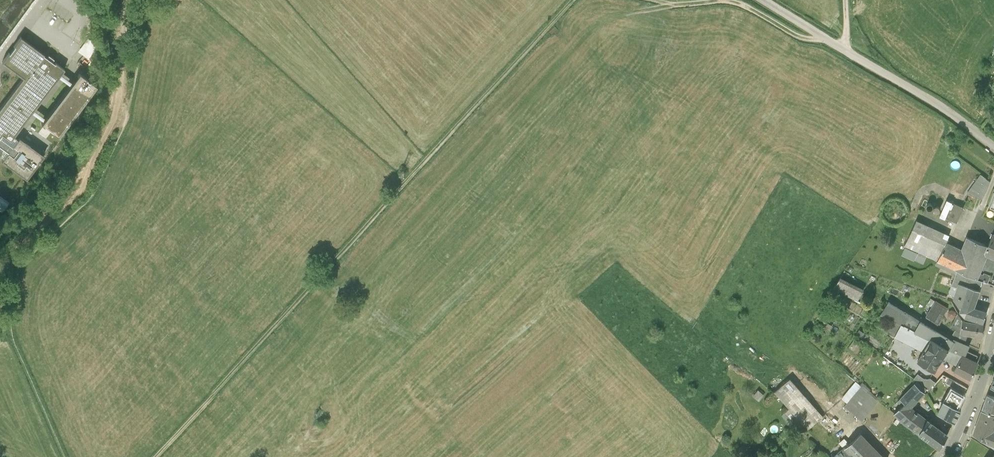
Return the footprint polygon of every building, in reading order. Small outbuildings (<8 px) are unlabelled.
[(11,142),(65,71),(56,64),(55,65),(44,56),(44,55),(21,38),(3,63),(24,79),(0,111),(0,139),(3,135),(11,142)] [(88,40),(79,52),(89,60),(98,47),(88,40)] [(76,79),(57,104),(75,117),(93,92),(76,79)] [(9,154),(3,163),(27,182),(45,158),(20,140),(13,149),(0,139),(0,147),(9,154)] [(980,174),(967,193),(982,199),(990,181),(980,174)] [(2,214),(9,205),(0,198),(0,212),(2,214)] [(947,200),(940,216),(956,223),(963,207),(947,200)] [(905,246),(938,260),(946,243),(949,235),(917,220),(905,246)] [(988,247),(985,253),(985,254),(987,255),(993,258),(993,235),(988,247)] [(962,250),(946,243),(938,260),(977,279),(987,255),(985,254),(985,253),(988,247),(967,238),(962,250)] [(914,261),(917,253),(905,248),(901,255),(914,261)] [(949,294),(955,296),(959,284),(979,291),(982,282),(977,279),(938,260),(936,265),(956,274),(949,294)] [(863,290),(840,278),(834,289),(857,301),(863,290)] [(980,291),(979,291),(959,284),(955,296),(954,298),(964,301),(960,312),(965,318),(983,324),(986,312),(974,308),(980,291)] [(880,314),(900,324),(914,331),(921,321),(888,302),(880,314)] [(947,309),(935,302),(927,315),(939,323),(947,309)] [(953,329),(961,334),(963,321),(958,314),(952,325),(953,329)] [(914,331),(930,339),(947,350),(951,350),(954,342),(953,341),(921,321),(914,331)] [(983,324),(963,321),(961,334),(982,337),(983,324)] [(930,339),(914,331),(900,324),(894,336),(923,351),(930,339)] [(857,335),(866,341),(868,336),(859,331),(857,335)] [(947,350),(930,339),(923,351),(917,361),(934,371),(943,358),(947,350)] [(951,350),(962,355),(964,356),(967,351),(969,346),(954,339),(953,341),(954,342),(951,350)] [(951,350),(947,350),(943,358),(957,365),(962,355),(951,350)] [(894,352),(889,352),(887,351),(884,356),(906,373),(910,367),(905,364),(904,359),(894,352)] [(977,356),(967,351),(964,356),(975,361),(977,356)] [(975,361),(964,356),(962,355),(957,365),(954,373),(969,380),(977,362),(975,361)] [(930,379),(924,379),(918,374),(914,378),(929,391),(935,383),(930,379)] [(943,375),(938,380),(945,384),(942,389),(948,393),(954,381),(943,375)] [(822,417),(790,379),(775,392),(808,429),(822,417)] [(959,409),(968,388),(954,381),(948,393),(943,401),(959,409)] [(854,397),(862,387),(856,382),(847,391),(854,397)] [(919,434),(927,420),(911,408),(925,393),(914,384),(900,399),(905,404),(895,414),(905,424),(919,434)] [(878,401),(862,387),(854,397),(845,406),(862,421),(878,401)] [(753,396),(758,401),(764,395),(758,390),(753,396)] [(988,394),(982,410),(993,414),(993,396),(988,394)] [(961,410),(959,409),(943,401),(937,413),(954,422),(961,410)] [(993,447),(993,431),(993,430),(993,414),(982,410),(973,433),(993,447)] [(927,420),(919,434),(939,449),(948,436),(927,420)] [(860,435),(845,447),(853,456),(883,456),(860,435)] [(845,447),(833,456),(853,456),(845,447)]
